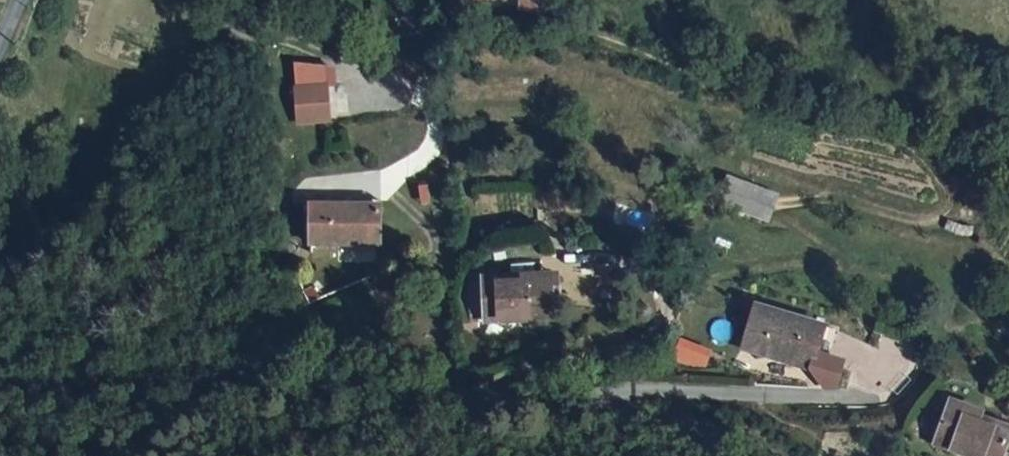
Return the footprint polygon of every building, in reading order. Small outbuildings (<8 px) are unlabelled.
[(520,12),(544,12),(545,0),(521,0),(520,12)] [(296,66),(297,90),(328,89),(326,64),(296,66)] [(297,90),(299,124),(329,122),(328,89),(297,90)] [(764,197),(740,191),(733,217),(758,223),(764,197)] [(309,244),(378,244),(378,201),(329,200),(329,206),(309,206),(309,244)] [(485,275),(487,324),(560,321),(558,272),(485,275)] [(722,309),(785,341),(796,362),(804,366),(816,342),(801,335),(813,309),(740,273),(722,309)] [(682,336),(673,357),(705,371),(714,350),(682,336)] [(949,455),(984,455),(991,438),(961,426),(965,416),(935,404),(919,444),(949,455)]
